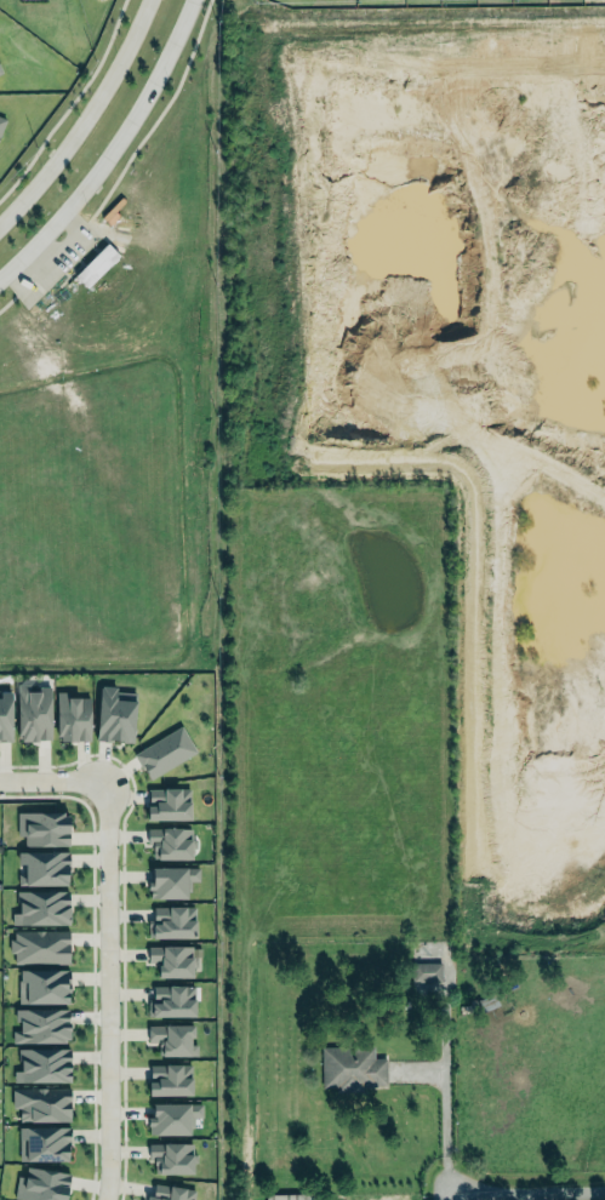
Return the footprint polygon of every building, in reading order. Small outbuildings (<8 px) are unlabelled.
[(119,255),(107,243),(73,275),(85,287),(119,255)] [(13,686),(28,687),(27,695),(46,693),(46,742),(16,741),(13,686)] [(0,692),(0,741),(12,741),(10,692),(0,692)] [(95,739),(127,744),(131,697),(98,692),(95,739)] [(55,699),(87,701),(87,742),(53,742),(55,699)] [(130,756),(145,779),(188,754),(173,731),(130,756)] [(143,793),(143,819),(186,821),(186,789),(143,793)] [(12,817),(12,836),(21,836),(19,846),(67,846),(65,813),(12,817)] [(145,834),(147,859),(188,861),(186,832),(145,834)] [(11,856),(11,865),(19,865),(21,874),(12,875),(13,886),(67,886),(67,853),(11,856)] [(145,870),(148,899),(189,899),(189,873),(145,870)] [(8,915),(7,927),(67,926),(65,893),(13,892),(12,903),(18,904),(17,915),(8,915)] [(150,912),(152,939),(186,939),(186,910),(150,912)] [(4,943),(4,955),(10,955),(10,966),(68,965),(65,936),(11,935),(12,942),(4,943)] [(143,952),(142,962),(154,965),(153,978),(188,977),(187,949),(143,952)] [(441,962),(412,963),(412,984),(441,983),(441,962)] [(15,972),(15,1005),(68,1005),(67,971),(15,972)] [(147,989),(148,1017),(183,1017),(182,989),(147,989)] [(8,1044),(8,1033),(16,1033),(15,1023),(10,1022),(11,1011),(64,1013),(68,1045),(8,1044)] [(143,1029),(144,1047),(160,1046),(159,1057),(187,1057),(187,1029),(143,1029)] [(320,1047),(321,1087),(334,1087),(334,1089),(386,1088),(386,1058),(374,1058),(373,1046),(320,1047)] [(10,1085),(10,1073),(15,1073),(15,1051),(69,1053),(67,1082),(10,1085)] [(144,1097),(144,1068),(187,1070),(188,1096),(144,1097)] [(15,1121),(68,1121),(67,1092),(10,1092),(10,1110),(16,1109),(15,1121)] [(144,1136),(144,1120),(152,1120),(150,1105),(190,1105),(190,1136),(144,1136)] [(16,1164),(15,1130),(68,1131),(67,1164),(16,1164)] [(148,1147),(148,1176),(188,1176),(188,1144),(148,1147)] [(69,1178),(64,1199),(10,1199),(15,1179),(24,1179),(24,1171),(69,1178)] [(187,1193),(186,1199),(144,1199),(145,1192),(187,1193)]
